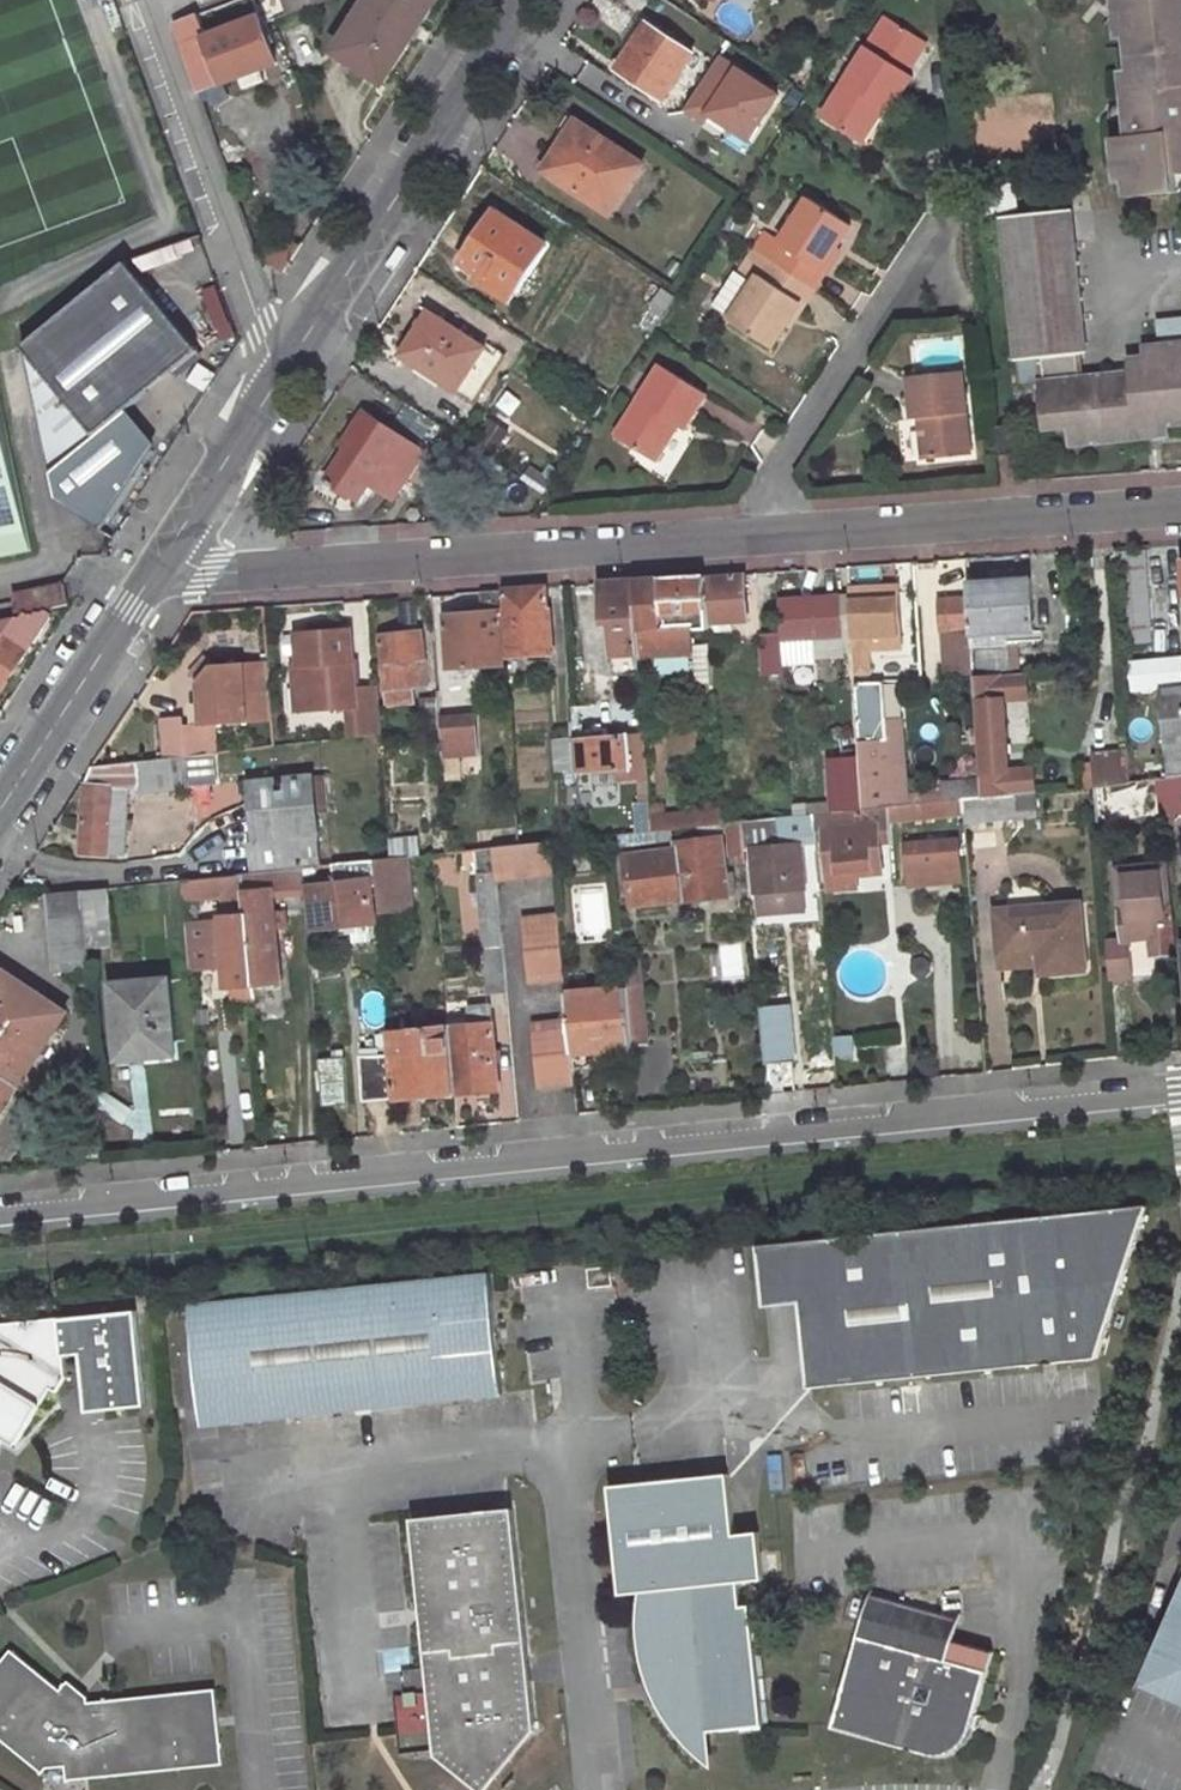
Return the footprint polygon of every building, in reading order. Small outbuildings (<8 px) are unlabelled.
[(289,18),(332,2),(332,0),(282,0),(289,18)] [(336,56),(383,86),(439,0),(372,0),(336,56)] [(1117,17),(1126,17),(1134,99),(1126,100),(1108,121),(1116,127),(1129,126),(1130,140),(1120,141),(1128,201),(1169,197),(1180,186),(1180,179),(1180,176),(1180,0),(1096,0),(1117,17)] [(270,71),(253,25),(206,43),(197,18),(169,29),(196,99),(237,84),(241,95),(265,86),(261,75),(270,71)] [(662,102),(690,58),(645,28),(630,51),(639,56),(625,78),(662,102)] [(630,51),(616,72),(625,78),(639,56),(630,51)] [(909,80),(864,51),(819,123),(859,148),(881,113),(887,117),(909,80)] [(703,123),(706,118),(748,140),(776,86),(711,53),(681,112),(703,123)] [(582,128),(573,123),(561,143),(569,149),(582,128)] [(541,173),(608,216),(640,167),(582,128),(569,149),(561,143),(541,173)] [(846,228),(804,201),(776,246),(760,236),(750,253),(768,264),(811,292),(824,273),(819,270),(846,228)] [(544,248),(494,215),(460,266),(479,278),(510,299),(544,248)] [(1089,358),(1071,216),(997,223),(1015,367),(1041,364),(1077,360),(1089,358)] [(278,238),(264,262),(282,273),(296,250),(278,238)] [(725,324),(767,351),(795,307),(799,309),(811,292),(768,264),(750,253),(733,276),(732,274),(709,310),(711,312),(727,322),(725,324)] [(123,259),(23,348),(98,434),(199,345),(123,259)] [(505,307),(510,299),(479,278),(473,286),(505,307)] [(481,353),(428,318),(400,358),(453,394),(481,353)] [(1180,429),(1180,347),(1144,350),(1145,361),(1130,363),(1131,377),(1079,382),(1077,360),(1041,364),(1043,386),(1037,387),(1040,426),(1051,424),(1052,434),(1068,433),(1070,452),(1155,443),(1168,442),(1167,431),(1180,429)] [(468,403),(495,362),(481,353),(453,394),(468,403)] [(707,401),(662,373),(616,442),(654,467),(678,432),(683,436),(707,401)] [(970,464),(962,379),(907,385),(911,428),(928,426),(929,433),(925,433),(928,468),(970,464)] [(35,553),(0,387),(0,560),(35,553)] [(366,490),(390,504),(437,428),(401,406),(385,433),(360,418),(346,442),(349,444),(325,484),(358,503),(366,490)] [(1151,649),(1144,558),(1113,560),(1118,652),(1151,649)] [(1033,636),(1028,583),(1006,585),(1005,576),(992,578),(993,586),(968,588),(969,601),(971,633),(972,653),(1006,650),(1005,639),(1033,636)] [(75,602),(69,579),(17,590),(19,597),(0,601),(0,619),(75,602)] [(708,630),(747,627),(744,580),(704,583),(708,630)] [(633,588),(638,646),(656,644),(655,631),(696,628),(697,635),(708,634),(704,583),(633,588)] [(633,588),(600,590),(603,629),(610,628),(614,676),(640,674),(638,646),(633,588)] [(849,597),(852,643),(853,656),(867,655),(882,654),(881,641),(899,640),(895,594),(849,597)] [(484,616),(446,618),(449,671),(503,668),(499,595),(483,596),(484,616)] [(507,659),(553,656),(551,629),(547,629),(544,595),(503,597),(507,659)] [(969,601),(940,603),(943,635),(971,633),(969,601)] [(780,636),(782,672),(813,670),(812,656),(807,657),(806,643),(836,641),(833,603),(778,607),(780,636)] [(3,691),(34,641),(11,626),(8,631),(0,626),(0,689),(3,691)] [(353,694),(347,635),(293,638),(296,669),(308,668),(312,715),(351,711),(354,711),(353,694)] [(381,639),(386,693),(412,691),(421,691),(426,684),(422,636),(381,639)] [(780,636),(760,637),(763,678),(783,676),(782,672),(780,636)] [(899,640),(881,641),(882,654),(900,653),(899,640)] [(974,685),(1007,683),(1006,650),(972,653),(974,685)] [(868,678),(867,655),(853,656),(854,671),(854,678),(868,678)] [(203,731),(273,725),(269,664),(217,668),(199,691),(203,731)] [(1180,687),(1180,673),(1180,665),(1130,670),(1132,694),(1180,687)] [(292,669),(297,716),(312,715),(308,668),(296,669),(292,669)] [(920,670),(906,670),(907,687),(921,687),(920,670)] [(1009,706),(1032,705),(1030,681),(1007,683),(1009,706)] [(1009,706),(1007,683),(974,685),(982,800),(1014,797),(1013,773),(1009,706)] [(887,810),(880,689),(880,687),(855,688),(855,689),(863,812),(887,810)] [(412,691),(386,693),(388,708),(414,707),(412,691)] [(380,739),(377,692),(353,694),(354,711),(351,711),(354,741),(380,739)] [(1161,694),(1167,781),(1178,780),(1180,780),(1180,692),(1161,694)] [(437,696),(425,697),(427,726),(439,725),(438,722),(437,696)] [(477,720),(438,722),(439,725),(440,757),(480,755),(477,720)] [(576,783),(647,778),(644,737),(606,739),(606,732),(582,733),(581,729),(572,729),(573,743),(576,783)] [(573,743),(551,745),(554,784),(576,783),(573,743)] [(1124,754),(1090,757),(1094,789),(1126,785),(1124,754)] [(187,760),(94,770),(87,790),(80,857),(124,860),(129,806),(112,803),(113,791),(131,792),(139,793),(139,797),(190,792),(187,760)] [(1014,797),(1038,795),(1037,771),(1013,773),(1014,797)] [(311,779),(251,785),(260,876),(320,869),(311,779)] [(1158,817),(1180,814),(1178,780),(1167,781),(1153,782),(1158,817)] [(129,806),(131,792),(113,791),(112,803),(129,806)] [(965,824),(991,820),(992,818),(1004,817),(1004,815),(1015,814),(1014,797),(982,800),(962,802),(963,812),(965,824)] [(887,810),(888,820),(926,817),(927,823),(936,822),(935,816),(963,812),(962,802),(887,810)] [(721,810),(650,817),(651,834),(662,833),(679,831),(695,830),(722,827),(721,810)] [(777,836),(814,832),(813,817),(775,822),(777,836)] [(828,872),(878,868),(875,829),(856,830),(856,820),(847,821),(848,823),(839,824),(839,831),(825,832),(828,872)] [(754,894),(803,890),(799,848),(778,850),(777,836),(775,822),(740,825),(743,854),(750,853),(754,894)] [(531,846),(528,823),(517,825),(517,831),(518,848),(531,846)] [(697,838),(725,835),(728,855),(733,855),(734,866),(744,865),(743,854),(740,825),(722,827),(695,830),(697,838)] [(445,831),(433,831),(436,855),(446,854),(445,831)] [(517,831),(494,833),(495,849),(518,848),(517,831)] [(663,845),(681,844),(679,831),(662,833),(663,845)] [(629,849),(663,845),(662,833),(651,834),(628,837),(629,849)] [(613,838),(615,850),(629,849),(628,837),(613,838)] [(417,859),(415,840),(388,842),(389,862),(417,859)] [(633,908),(735,897),(732,874),(724,875),(720,843),(682,847),(677,854),(629,858),(629,861),(621,861),(625,891),(632,890),(633,908)] [(959,862),(957,843),(904,846),(905,866),(925,865),(927,883),(943,882),(941,864),(959,862)] [(498,890),(556,884),(552,844),(531,846),(518,848),(495,849),(498,890)] [(474,851),(488,996),(508,994),(498,890),(495,849),(474,851)] [(1125,944),(1150,942),(1152,959),(1174,956),(1164,869),(1116,875),(1124,942),(1106,944),(1109,982),(1129,979),(1125,944)] [(219,966),(225,966),(229,993),(253,989),(251,970),(243,899),(241,877),(218,880),(223,922),(220,922),(224,947),(218,947),(213,950),(215,963),(219,966)] [(200,887),(203,917),(218,916),(215,885),(200,887)] [(371,885),(311,890),(313,930),(373,926),(371,885)] [(182,889),(186,919),(202,917),(199,887),(182,888),(182,889)] [(755,907),(804,903),(803,890),(754,894),(755,907)] [(85,949),(115,946),(110,891),(80,894),(85,949)] [(48,897),(54,976),(87,973),(85,949),(80,894),(48,897)] [(251,970),(278,967),(274,932),(282,932),(280,915),(273,916),(270,897),(243,899),(251,970)] [(1078,905),(995,914),(999,959),(1038,955),(1040,972),(1084,968),(1078,905)] [(559,922),(522,926),(528,987),(564,984),(559,922)] [(644,1005),(640,961),(622,964),(625,992),(626,1006),(644,1005)] [(61,1019),(0,979),(0,1116),(61,1019)] [(169,982),(115,986),(120,1059),(174,1056),(169,982)] [(626,1006),(625,992),(566,999),(569,1028),(571,1056),(620,1052),(631,1051),(631,1048),(626,1006)] [(648,1046),(644,1005),(626,1006),(631,1048),(648,1046)] [(498,1094),(489,1008),(468,1012),(469,1021),(448,1023),(448,1032),(455,1098),(498,1094)] [(795,1071),(789,1014),(760,1016),(765,1074),(795,1071)] [(569,1028),(533,1032),(538,1097),(575,1093),(572,1068),(571,1056),(569,1028)] [(448,1032),(390,1038),(396,1103),(455,1098),(448,1032)] [(572,1068),(620,1062),(620,1052),(571,1056),(572,1068)] [(396,1103),(391,1053),(362,1057),(367,1106),(396,1103)] [(321,1061),(326,1111),(352,1108),(346,1058),(321,1061)] [(104,1156),(96,1075),(76,1076),(82,1157),(104,1156)] [(812,1387),(1106,1359),(1154,1204),(759,1243),(767,1306),(805,1304),(812,1387)] [(491,1277),(192,1307),(203,1428),(503,1398),(491,1277)] [(13,1444),(47,1388),(56,1392),(66,1378),(64,1359),(82,1355),(87,1411),(144,1405),(136,1312),(60,1322),(0,1327),(0,1438),(13,1444)] [(713,1766),(710,1735),(765,1729),(754,1606),(744,1607),(742,1585),(766,1583),(761,1534),(736,1537),(730,1477),(611,1487),(622,1596),(640,1595),(638,1615),(639,1634),(641,1648),(645,1668),(653,1691),(666,1717),(675,1729),(681,1737),(691,1748),(702,1757),(705,1761),(713,1766)] [(541,1727),(517,1508),(416,1516),(439,1756),(485,1789),(489,1789),(541,1727)] [(1132,1686),(1180,1707),(1180,1577),(1132,1686)] [(974,1733),(1001,1645),(960,1634),(962,1620),(873,1596),(837,1730),(928,1757),(939,1758),(948,1756),(951,1755),(961,1750),(971,1739),(974,1733)] [(96,1705),(87,1706),(66,1690),(13,1647),(0,1663),(0,1734),(47,1770),(68,1768),(70,1788),(228,1765),(219,1688),(96,1705)] [(96,1693),(75,1679),(66,1690),(87,1706),(96,1705),(96,1693)]
